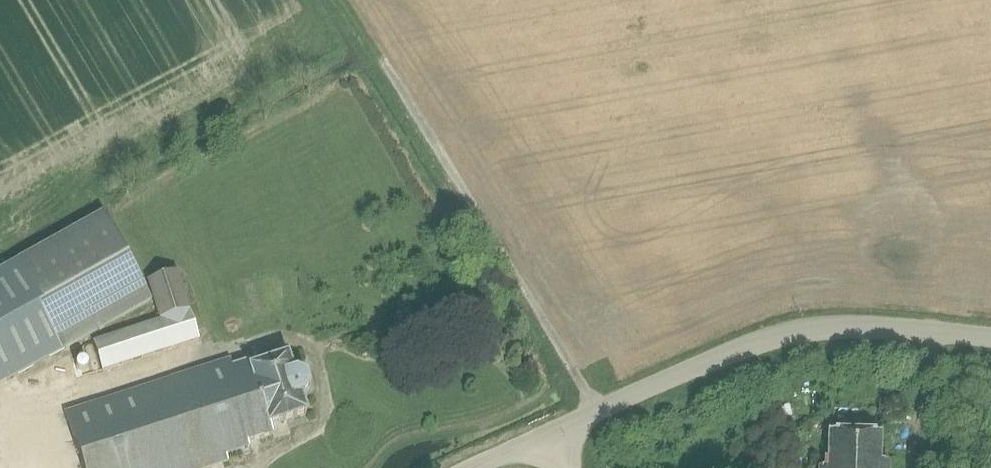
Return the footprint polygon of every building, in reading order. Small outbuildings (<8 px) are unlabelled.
[(0,270),(0,384),(64,349),(66,351),(153,303),(103,213),(0,270)] [(161,319),(91,342),(101,372),(200,339),(178,270),(148,280),(161,319)] [(100,401),(63,413),(81,467),(202,467),(227,460),(225,455),(250,447),(248,442),(272,434),(270,427),(307,415),(301,395),(309,385),(306,375),(293,373),(287,354),(251,366),(249,360),(231,366),(229,359),(100,401)] [(887,462),(878,461),(879,435),(832,432),(830,460),(828,459),(828,467),(823,467),(822,467),(887,467),(887,462)]
